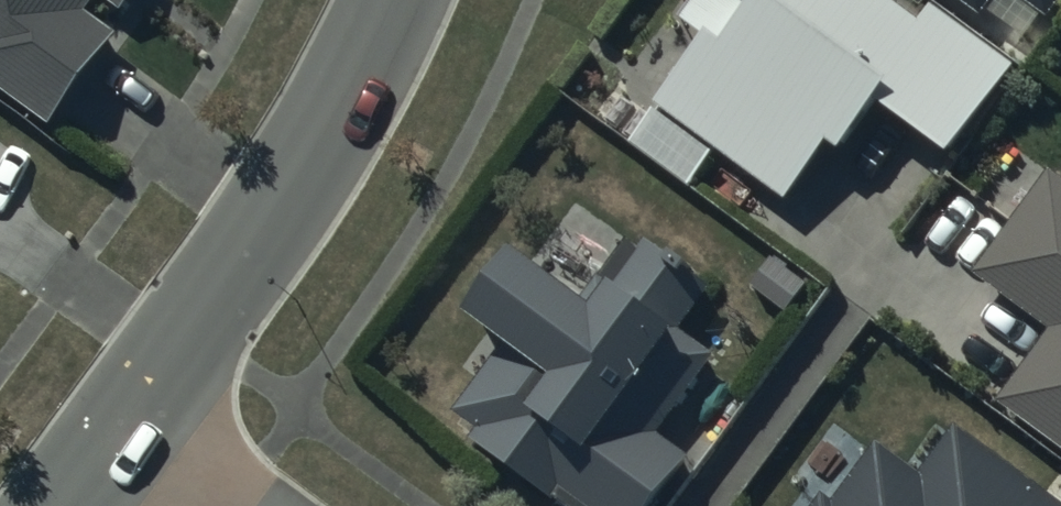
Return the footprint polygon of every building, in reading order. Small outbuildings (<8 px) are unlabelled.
[(49,134),(116,40),(89,20),(99,6),(121,21),(136,0),(0,0),(0,99),(49,134)] [(883,0),(732,0),(752,15),(725,53),(708,41),(656,116),(789,210),(829,154),(844,165),(878,117),(949,167),(1016,72),(930,12),(920,26),(883,0)] [(974,33),(999,0),(930,0),(974,33)] [(1047,24),(1060,5),(1060,0),(1014,0),(1047,24)] [(1052,178),(974,282),(1050,339),(997,411),(1060,458),(1060,184),(1052,178)] [(515,266),(466,332),(500,358),(452,421),(478,440),(471,450),(545,505),(665,505),(694,467),(659,440),(717,363),(681,336),(711,296),(651,251),(615,298),(602,288),(580,316),(515,266)] [(956,433),(922,480),(880,449),(838,505),(1056,505),(956,433)]
